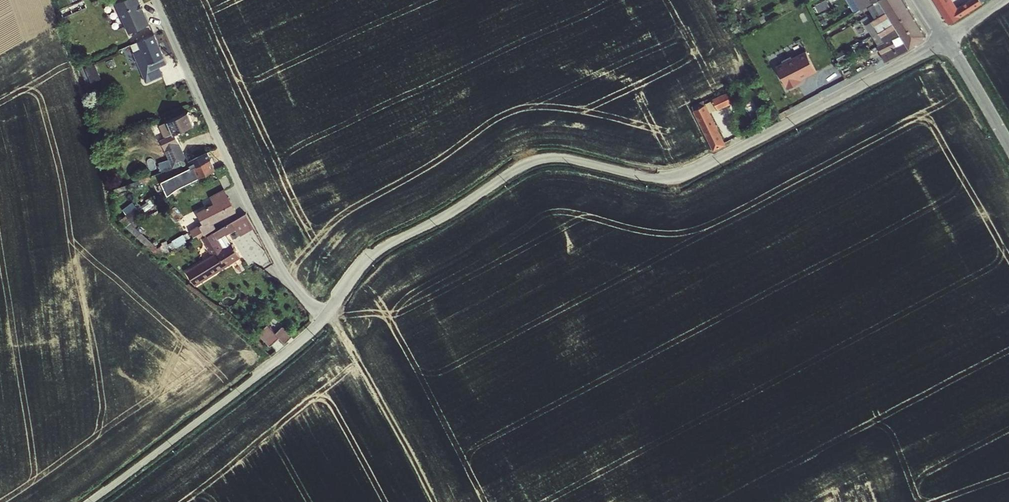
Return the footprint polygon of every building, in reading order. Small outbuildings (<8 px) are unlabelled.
[(115,1),(128,32),(150,23),(140,0),(118,0),(115,1)] [(854,12),(869,5),(875,19),(867,23),(885,59),(925,40),(906,0),(849,0),(854,12)] [(949,22),(986,0),(965,0),(957,5),(954,0),(935,0),(949,22)] [(160,65),(167,62),(155,32),(130,42),(146,81),(164,74),(160,65)] [(817,73),(808,49),(774,63),(784,86),(817,73)] [(91,81),(102,77),(96,63),(86,67),(91,81)] [(728,91),(713,97),(717,109),(733,103),(728,91)] [(696,107),(711,150),(726,145),(710,102),(696,107)] [(190,109),(165,120),(171,134),(196,123),(190,109)] [(166,192),(217,170),(208,150),(188,159),(176,132),(170,134),(165,121),(159,123),(164,137),(160,138),(169,158),(160,161),(166,175),(159,178),(166,192)] [(215,221),(237,211),(226,187),(210,195),(213,203),(195,211),(205,233),(218,228),(215,221)] [(124,208),(131,217),(141,210),(134,201),(124,208)] [(217,252),(185,269),(193,284),(241,260),(228,234),(238,229),(241,234),(254,227),(247,212),(207,232),(217,252)] [(283,324),(276,330),(268,322),(258,331),(270,344),(279,335),(285,341),(292,335),(283,324)]
